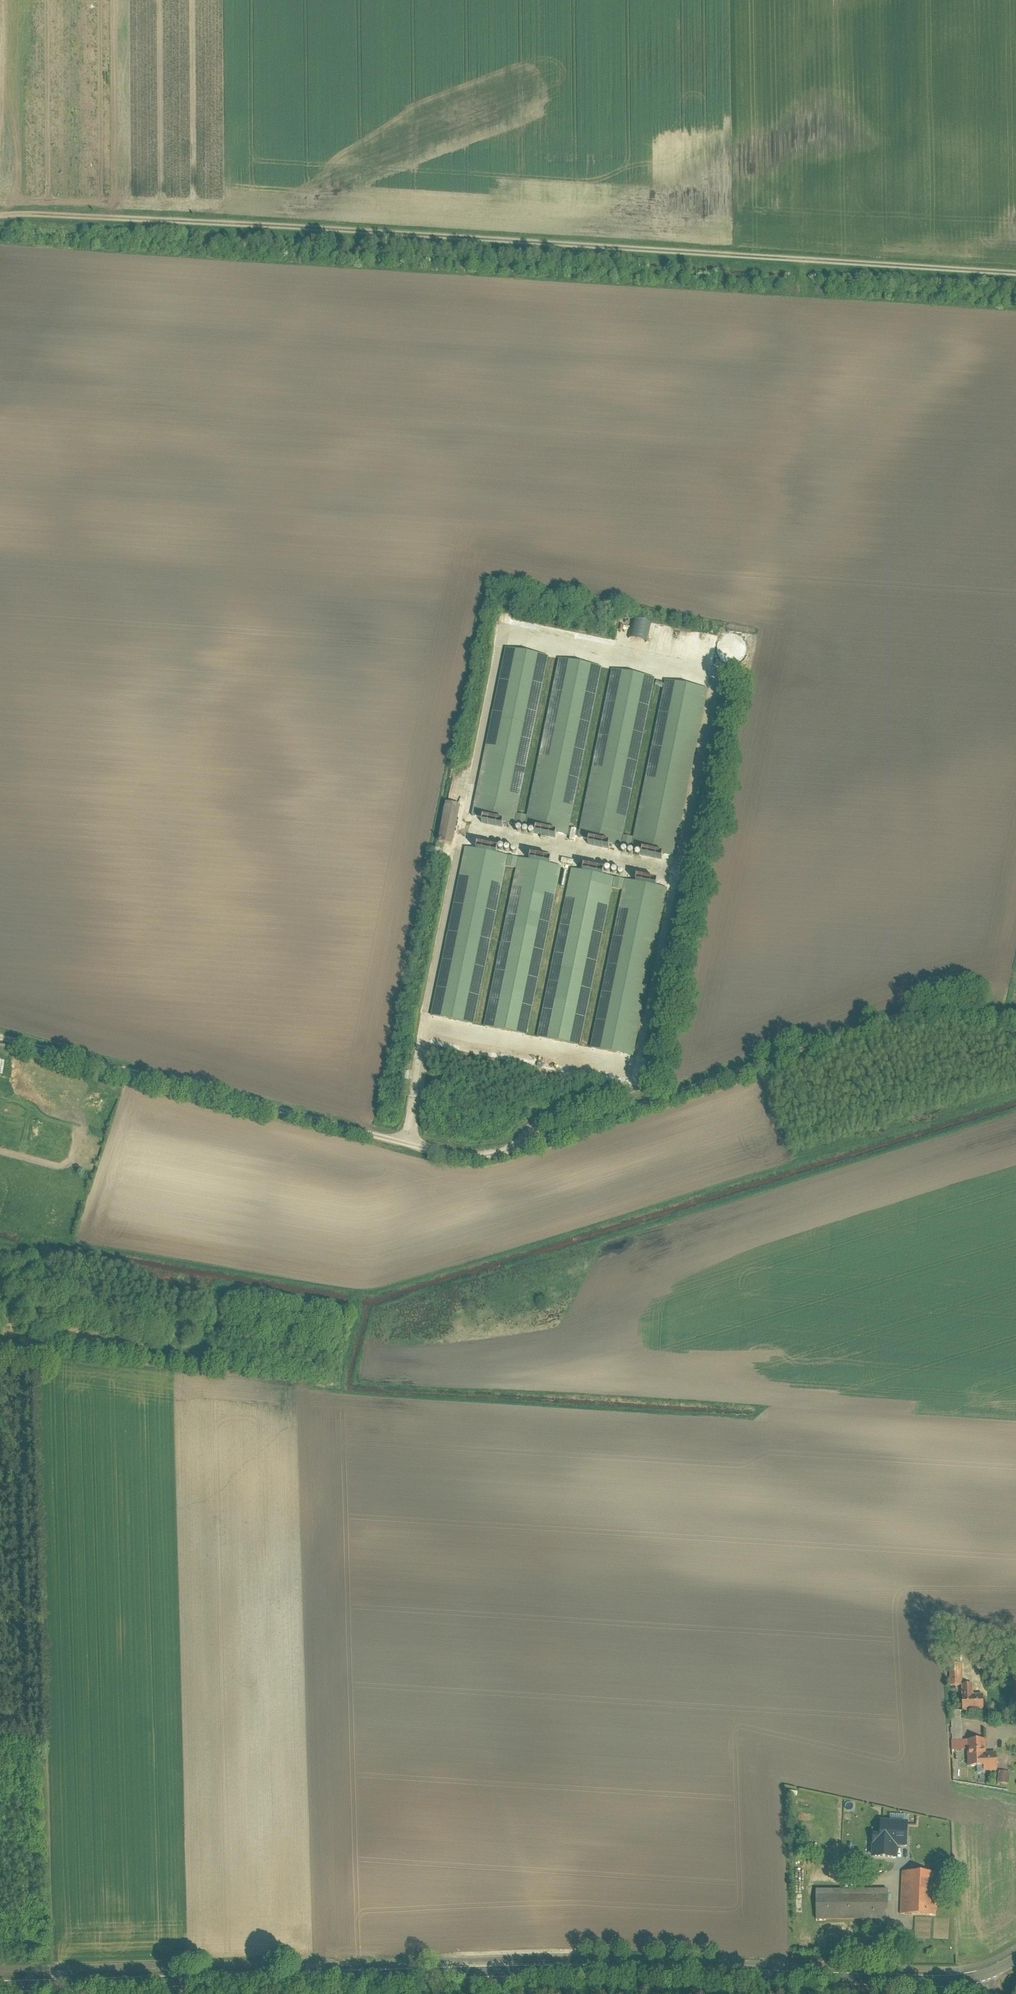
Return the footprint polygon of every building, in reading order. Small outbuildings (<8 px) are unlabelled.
[(630,639),(648,642),(652,622),(633,619),(630,639)] [(470,816),(568,836),(601,668),(557,659),(526,815),(516,813),(548,654),(504,645),(470,816)] [(608,668),(573,837),(675,857),(710,689),(662,680),(630,835),(623,834),(655,677),(608,668)] [(459,804),(445,801),(437,839),(452,842),(459,804)] [(463,846),(428,1017),(473,1026),(505,866),(516,868),(484,1026),(526,1035),(560,866),(463,846)] [(570,867),(535,1038),(580,1047),(612,887),(623,889),(591,1047),(633,1056),(667,886),(570,867)] [(961,1711),(984,1712),(984,1694),(974,1694),(974,1683),(962,1683),(962,1664),(949,1664),(948,1687),(961,1687),(961,1711)] [(985,1738),(962,1739),(961,1711),(949,1711),(950,1744),(961,1744),(961,1750),(967,1750),(968,1766),(982,1766),(982,1771),(997,1770),(996,1752),(986,1753),(985,1738)] [(997,1784),(1009,1784),(1010,1769),(998,1768),(997,1784)] [(907,1846),(907,1821),(879,1820),(879,1833),(872,1833),(871,1858),(896,1859),(897,1846),(907,1846)] [(903,1870),(902,1910),(902,1913),(937,1915),(938,1872),(903,1870)] [(817,1890),(817,1922),(878,1921),(878,1931),(892,1931),(892,1889),(817,1890)] [(929,1934),(929,1945),(950,1945),(950,1918),(932,1918),(932,1928),(918,1928),(918,1918),(911,1918),(911,1960),(920,1960),(920,1934),(929,1934)]
